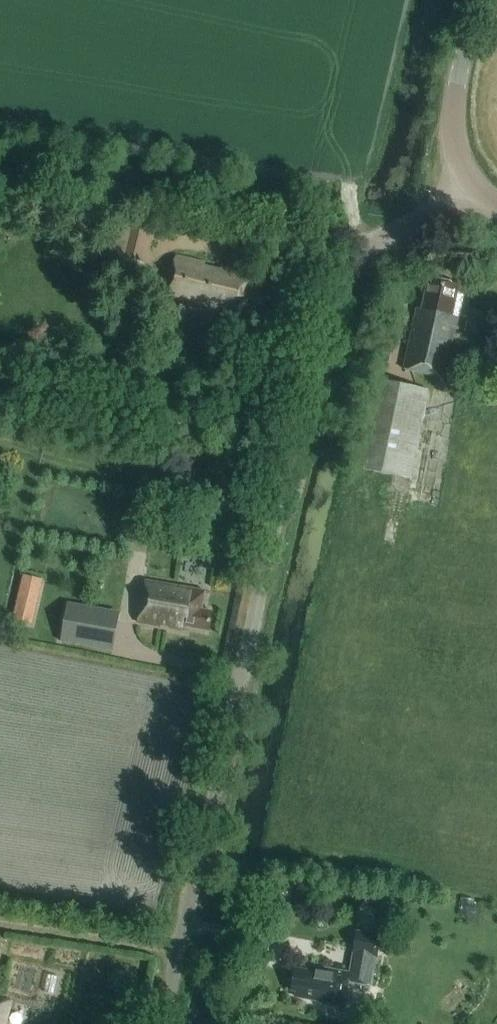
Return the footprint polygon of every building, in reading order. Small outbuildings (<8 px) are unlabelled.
[(155,224),(128,218),(122,216),(113,254),(146,262),(155,224)] [(250,242),(246,257),(262,261),(265,246),(250,242)] [(258,312),(264,291),(248,287),(251,277),(176,258),(166,296),(196,303),(196,302),(213,306),(213,307),(240,314),(241,307),(258,312)] [(429,279),(422,309),(416,308),(403,369),(444,378),(454,328),(456,328),(463,297),(456,295),(459,285),(429,279)] [(465,329),(485,333),(489,313),(469,309),(465,329)] [(354,467),(411,478),(428,389),(372,378),(354,467)] [(206,630),(210,610),(202,609),(205,591),(146,580),(138,623),(183,631),(184,626),(206,630)] [(15,619),(30,623),(34,607),(19,603),(15,619)] [(66,611),(61,641),(113,651),(118,620),(66,611)] [(349,982),(367,985),(371,986),(381,933),(356,929),(352,950),(355,951),(351,972),(309,964),(308,969),(297,967),(292,991),(297,992),(296,996),(344,1005),(349,982)]
